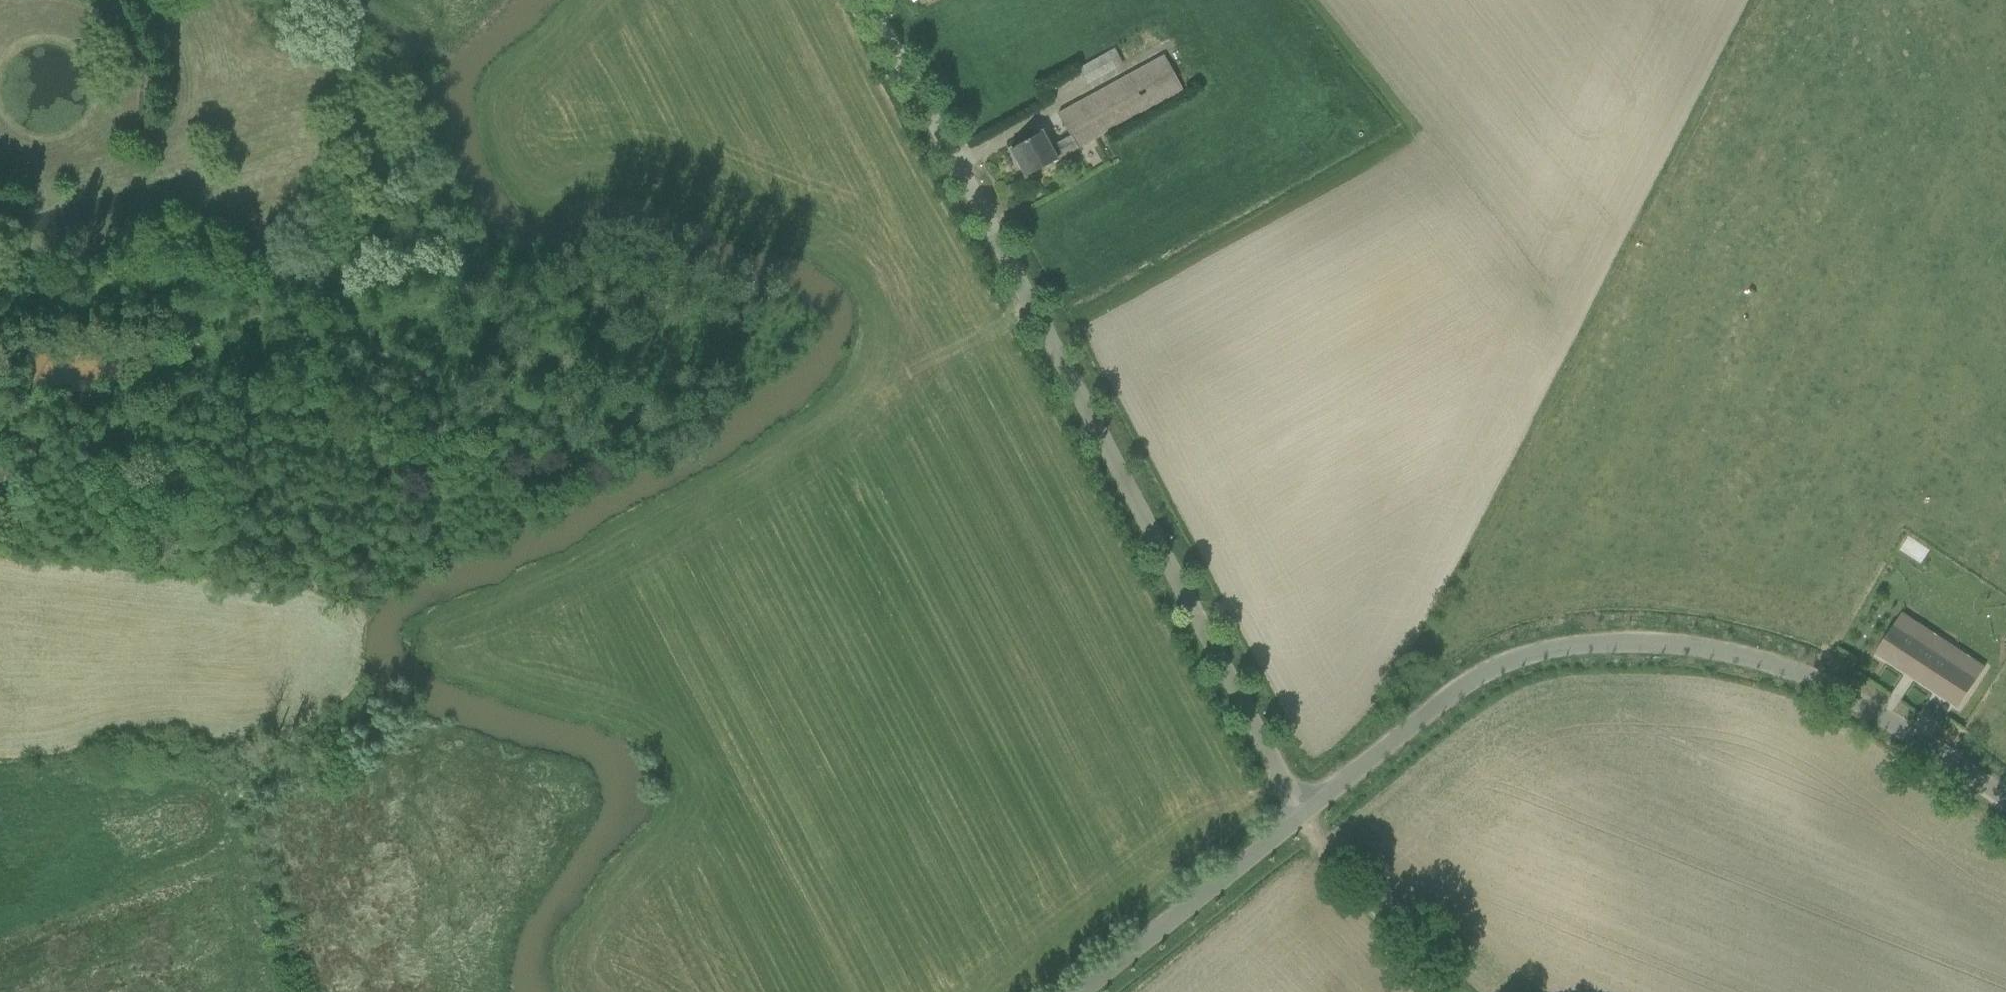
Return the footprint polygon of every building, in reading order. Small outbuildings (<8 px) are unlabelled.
[(1076,147),(1183,90),(1164,55),(1058,112),(1076,147)] [(1024,178),(1055,161),(1041,132),(1009,150),(1024,178)] [(1961,706),(1988,663),(1901,609),(1874,652),(1961,706)]
